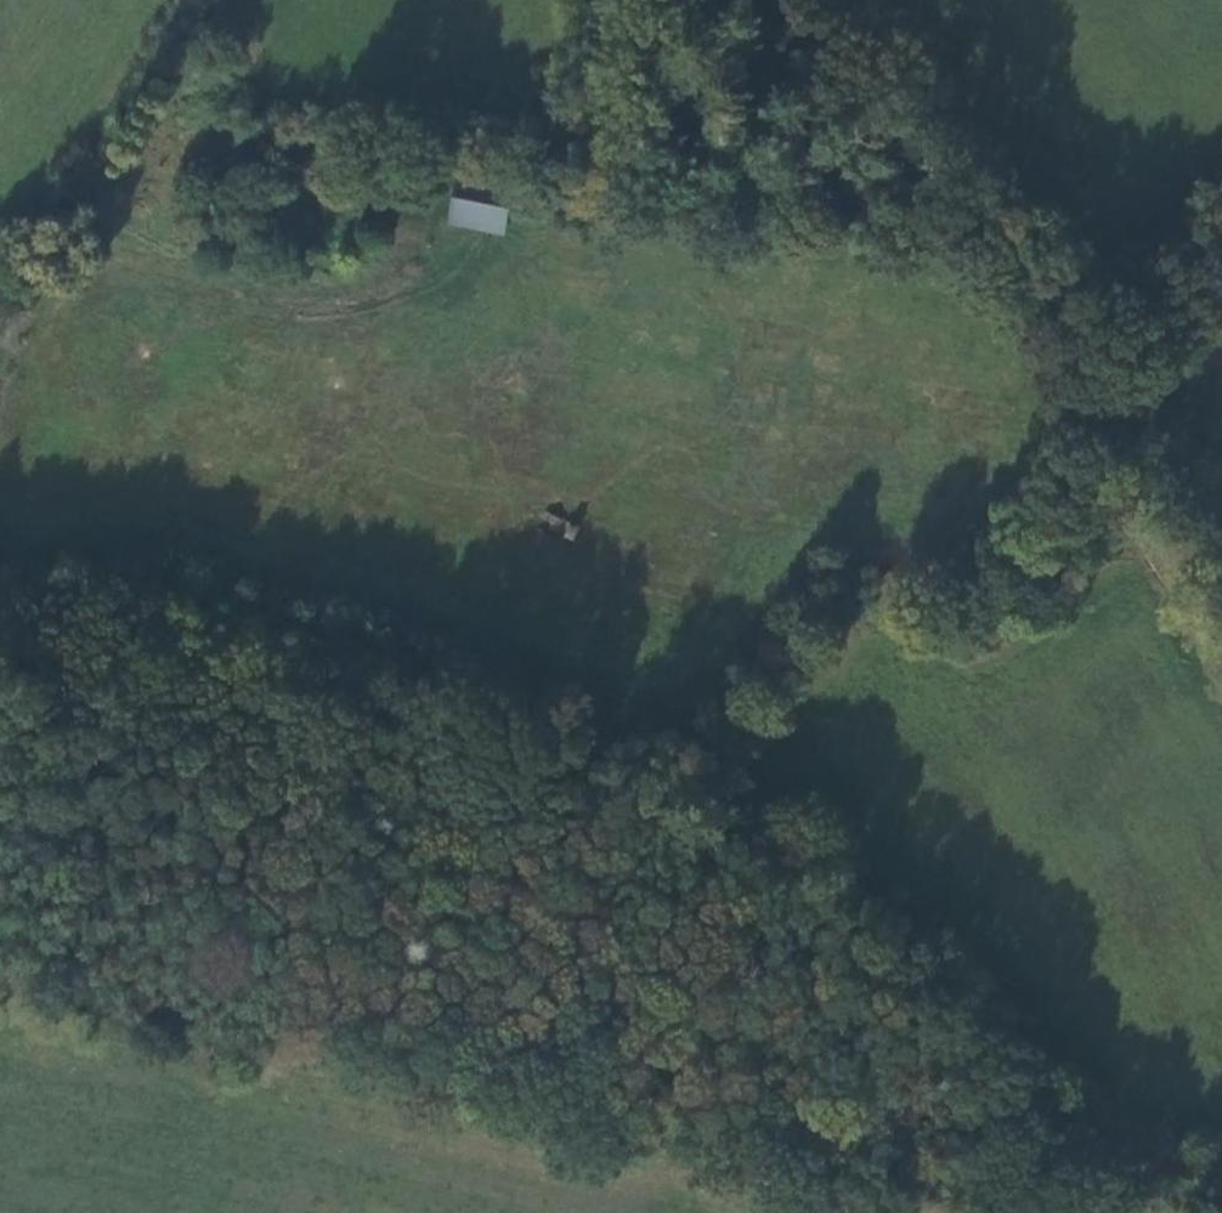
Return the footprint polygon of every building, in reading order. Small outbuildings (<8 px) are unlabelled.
[(514,192),(461,180),(450,228),(504,240),(514,192)]
